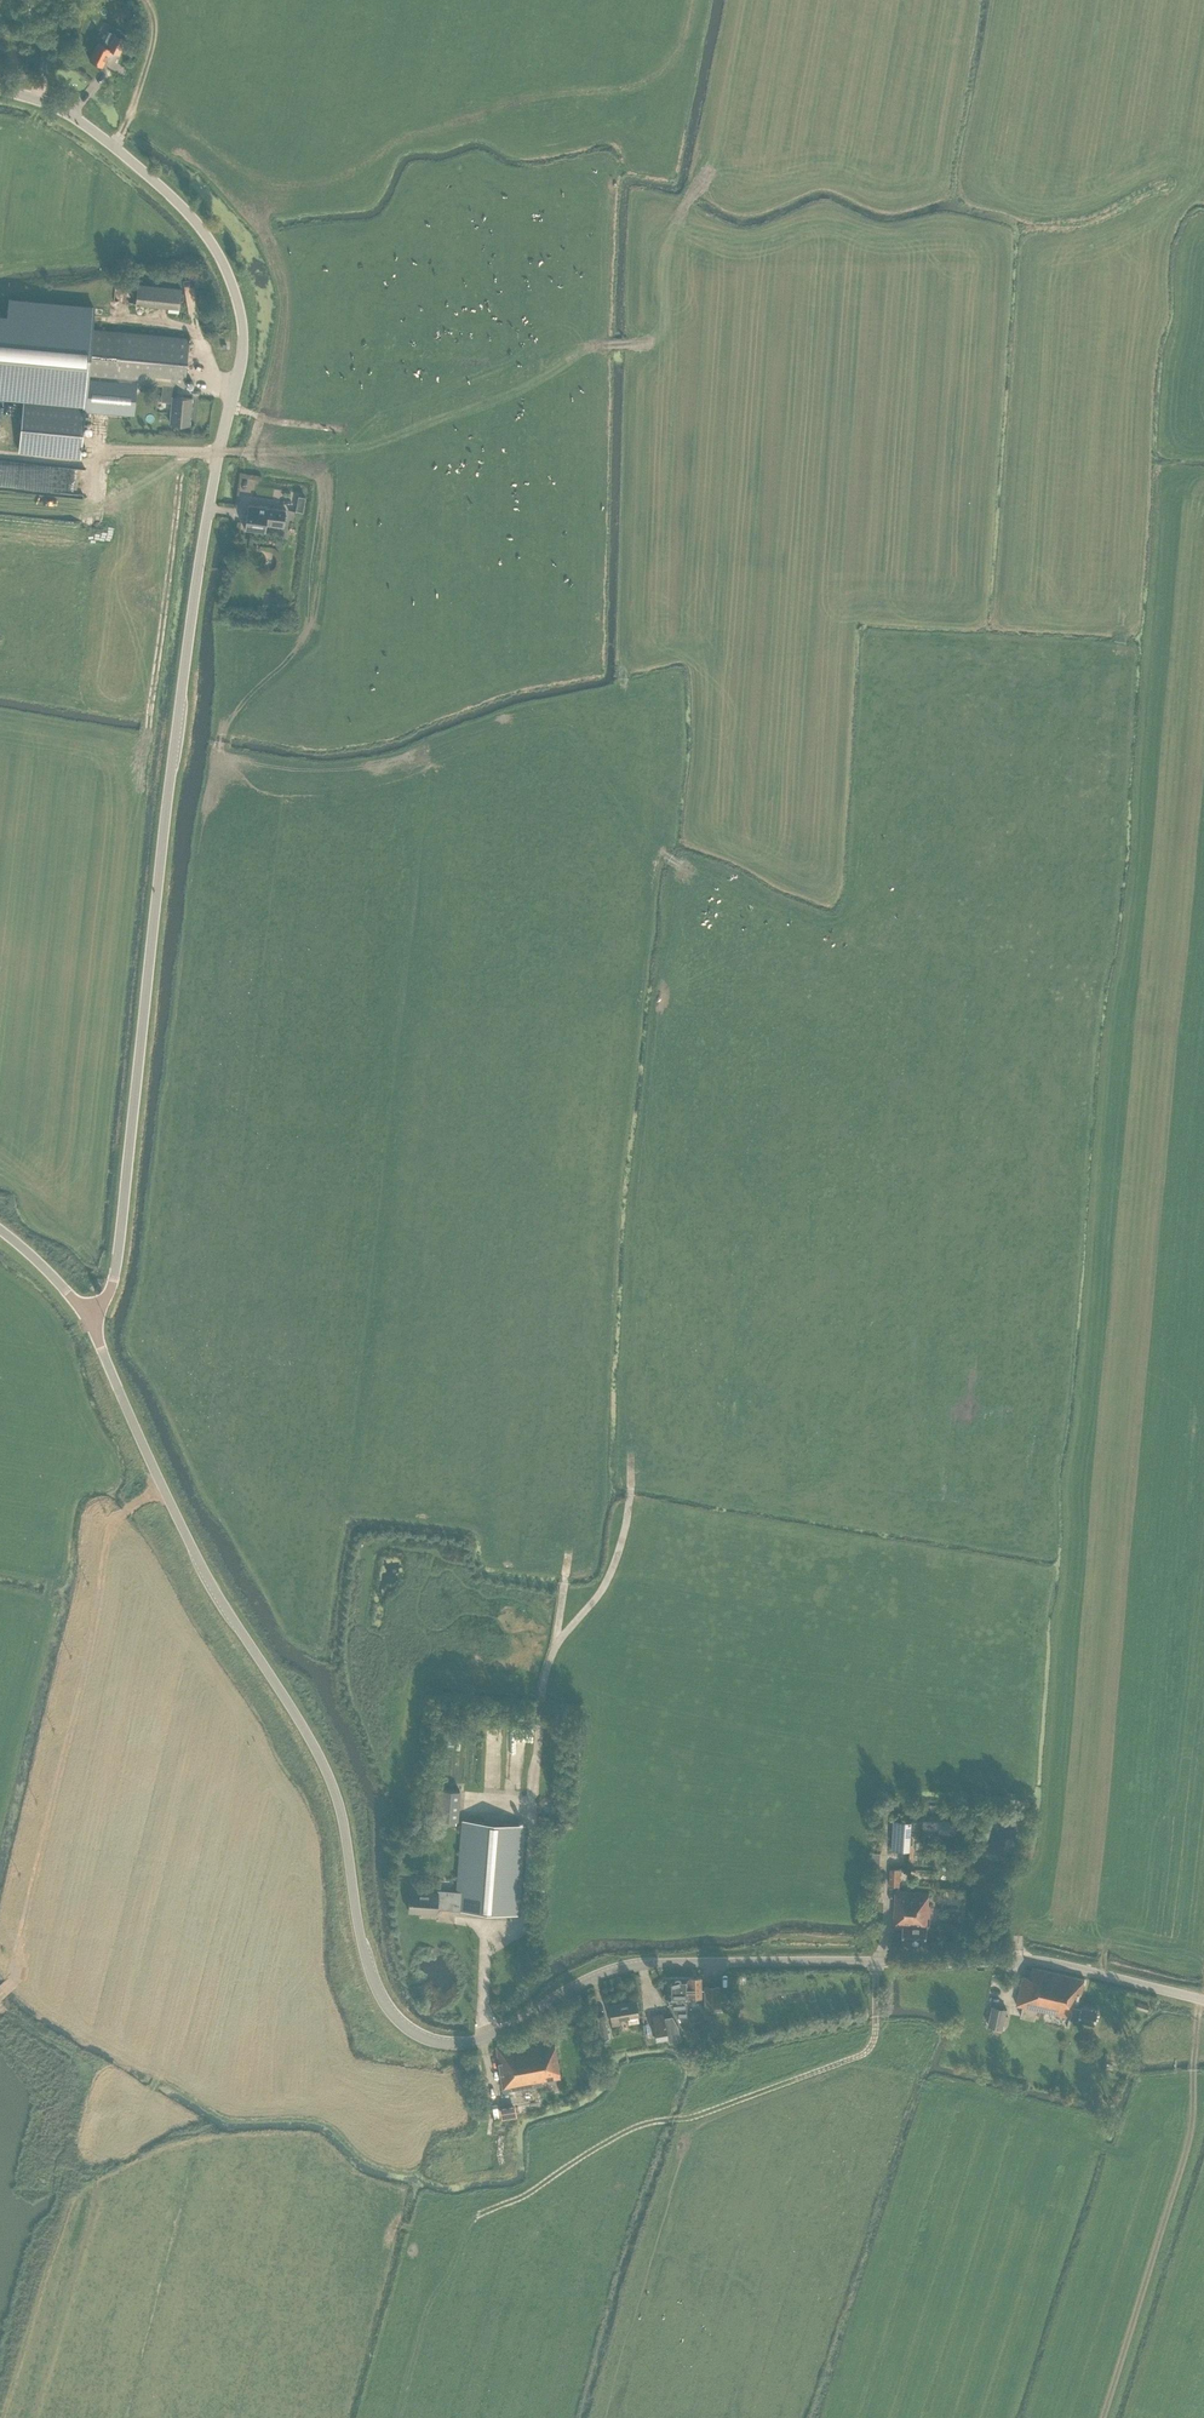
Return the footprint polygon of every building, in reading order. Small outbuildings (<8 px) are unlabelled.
[(131,11),(128,18),(134,21),(137,14),(131,11)] [(98,42),(89,59),(102,66),(111,49),(119,53),(126,40),(115,35),(116,34),(109,31),(106,37),(107,37),(103,45),(98,42)] [(136,303),(179,308),(181,288),(138,284),(136,303)] [(126,382),(163,385),(161,402),(172,403),(170,424),(189,426),(192,399),(175,398),(176,387),(184,387),(189,338),(93,329),(95,309),(11,301),(9,325),(0,324),(0,395),(86,403),(91,408),(97,410),(109,411),(115,410),(119,407),(123,403),(124,397),(126,382)] [(85,408),(24,402),(19,451),(80,456),(85,408)] [(92,434),(90,441),(109,446),(111,440),(92,434)] [(298,495),(295,510),(303,512),(305,497),(298,495)] [(265,531),(266,524),(283,527),(286,509),(268,507),(268,506),(248,504),(245,529),(265,531)] [(504,1758),(503,1744),(500,1744),(500,1737),(487,1737),(487,1759),(504,1758)] [(459,1790),(435,1788),(433,1818),(457,1820),(459,1790)] [(958,1832),(958,1819),(943,1819),(943,1832),(958,1832)] [(456,1909),(517,1914),(524,1825),(463,1820),(457,1891),(437,1889),(437,1892),(410,1890),(408,1911),(436,1913),(437,1905),(456,1907),(456,1909)] [(893,1849),(910,1851),(912,1821),(895,1820),(893,1849)] [(889,1885),(899,1886),(900,1867),(890,1867),(889,1885)] [(894,1925),(904,1926),(903,1940),(926,1942),(927,1927),(929,1927),(931,1903),(928,1903),(929,1892),(896,1890),(894,1925)] [(1081,2006),(1079,2005),(1085,1979),(1032,1967),(1030,1977),(1023,1976),(1016,2004),(1023,2006),(1020,2016),(1035,2019),(1038,2009),(1095,2022),(1098,2009),(1081,2005),(1081,2006)] [(667,1976),(668,1999),(668,2002),(676,2016),(686,2015),(686,2002),(683,2002),(683,1999),(689,1999),(689,1996),(701,1996),(700,1976),(667,1976)] [(719,2006),(719,1986),(704,1987),(705,2006),(719,2006)] [(628,2023),(639,2021),(638,2015),(636,2000),(608,2005),(612,2024),(620,2023),(619,2018),(627,2017),(628,2023)] [(1136,2008),(1148,2011),(1149,2004),(1138,2001),(1136,2008)] [(987,2025),(1004,2028),(1007,2008),(991,2004),(987,2025)] [(601,2038),(609,2037),(605,2013),(597,2015),(601,2038)] [(677,2024),(672,2015),(664,2017),(663,2013),(652,2015),(656,2040),(668,2038),(668,2041),(680,2039),(677,2024)] [(686,2035),(691,2044),(698,2040),(692,2031),(691,2032),(690,2032),(686,2025),(681,2028),(686,2035)] [(553,2036),(496,2046),(503,2087),(560,2077),(553,2036)] [(502,2117),(516,2115),(514,2105),(500,2108),(502,2117)]
